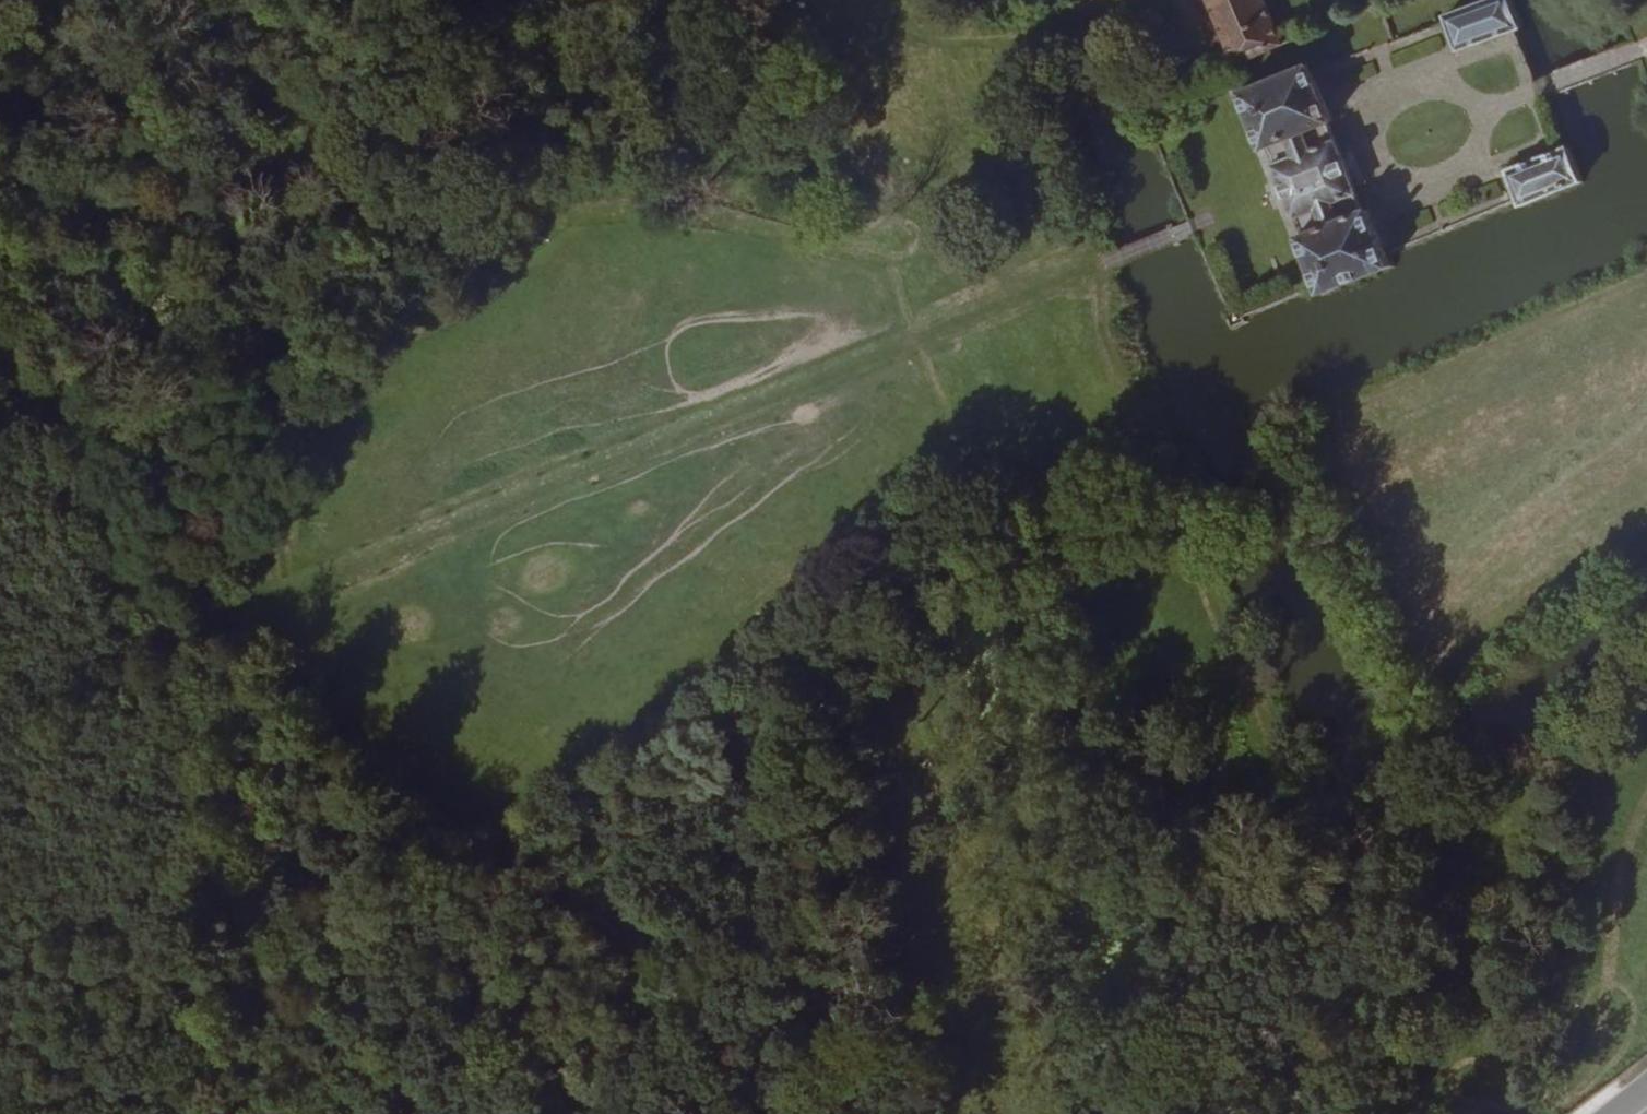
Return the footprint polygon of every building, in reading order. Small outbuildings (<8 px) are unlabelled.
[(1231,64),(1278,43),(1260,0),(1202,0),(1231,64)] [(1511,29),(1516,27),(1506,0),(1487,0),(1442,16),(1454,50),(1511,29)] [(1387,266),(1383,254),(1365,210),(1362,211),(1325,122),(1329,120),(1306,63),(1235,92),(1259,149),(1262,148),(1298,236),(1294,238),(1314,285),(1317,294),(1387,266)] [(1504,172),(1513,194),(1517,204),(1577,181),(1564,148),(1504,172)]
